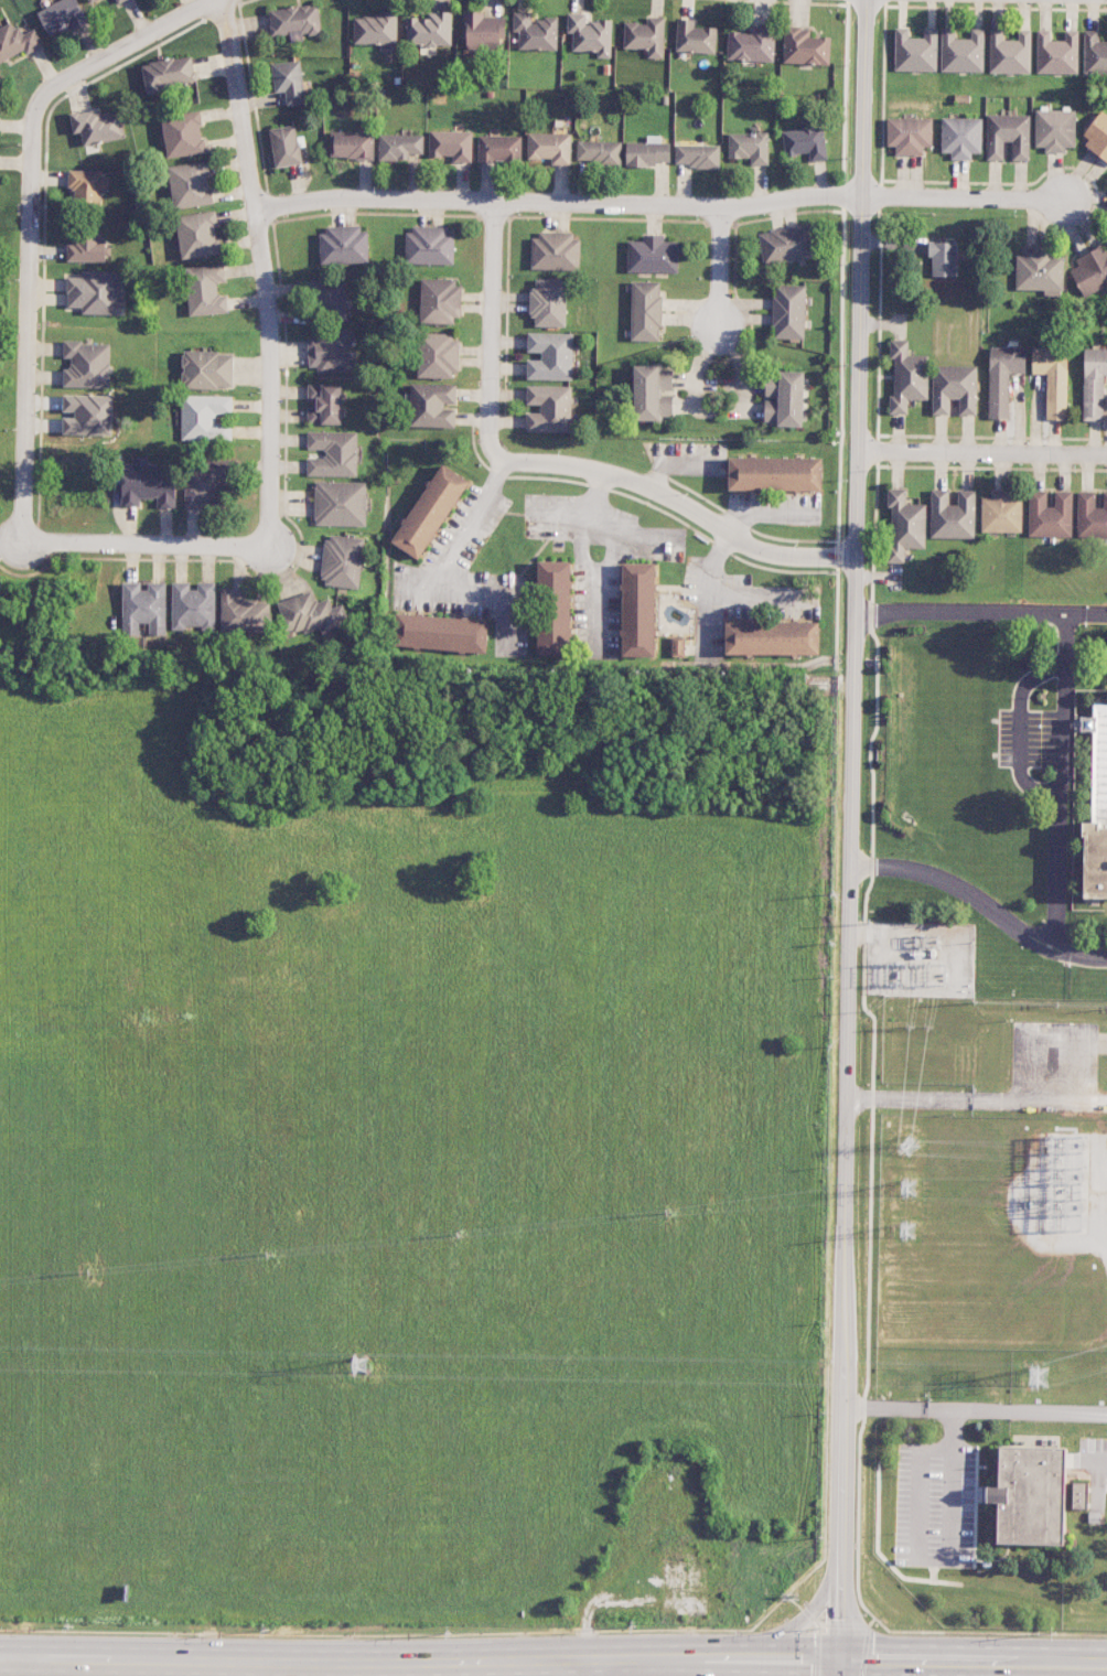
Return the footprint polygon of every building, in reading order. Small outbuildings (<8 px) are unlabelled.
[(78,0),(61,0),(38,12),(53,40),(90,21),(78,0)] [(322,34),(318,4),(268,9),(272,36),(290,34),(291,42),(304,41),(304,36),(322,34)] [(452,11),(428,11),(428,17),(407,17),(406,43),(421,43),(420,53),(436,54),(436,45),(452,45),(452,11)] [(506,17),(485,17),(485,12),(464,12),(464,49),(499,49),(499,39),(505,39),(506,17)] [(558,50),(558,19),(532,18),(532,12),(514,12),(513,31),(519,32),(519,50),(558,50)] [(612,21),(586,20),(586,14),(568,13),(567,33),(573,33),(572,50),(596,51),(596,57),(611,58),(612,21)] [(397,44),(398,15),(354,14),(354,44),(397,44)] [(665,17),(647,16),(647,23),(624,22),(623,49),(648,49),(647,58),(664,58),(665,17)] [(676,52),(716,52),(716,27),(695,27),(695,19),(677,18),(676,52)] [(22,35),(15,21),(0,29),(0,63),(26,50),(28,54),(45,46),(36,28),(22,35)] [(749,26),(749,32),(728,31),(727,60),(774,62),(775,27),(749,26)] [(830,65),(831,37),(810,36),(810,28),(785,27),(783,63),(830,65)] [(894,71),(937,72),(938,28),(924,28),(924,38),(909,37),(909,28),(896,27),(894,71)] [(989,73),(1030,73),(1031,30),(1018,29),(1018,40),(1002,39),(1003,29),(990,28),(989,73)] [(984,72),(984,29),(971,29),(971,38),(954,38),(954,30),(941,30),(941,72),(984,72)] [(1078,30),(1065,30),(1064,40),(1050,40),(1050,30),(1037,30),(1036,73),(1078,74),(1078,30)] [(1106,74),(1106,41),(1097,41),(1098,30),(1084,30),(1083,74),(1106,74)] [(147,93),(197,86),(192,56),(142,63),(147,93)] [(272,64),(275,93),(285,92),(287,106),(305,103),(300,60),(272,64)] [(122,111),(102,114),(101,107),(71,113),(74,133),(82,132),(84,145),(126,138),(122,111)] [(1076,111),(1035,110),(1034,147),(1046,147),(1046,152),(1065,152),(1066,147),(1075,147),(1076,111)] [(1106,162),(1106,115),(1101,111),(1080,143),(1106,162)] [(163,116),(167,157),(206,153),(201,112),(163,116)] [(1003,160),(1004,141),(1012,141),(1011,161),(1029,161),(1030,115),(987,115),(987,160),(1003,160)] [(923,155),(923,147),(932,147),(932,118),(888,117),(887,146),(895,146),(895,155),(923,155)] [(941,152),(951,153),(950,159),(972,160),(972,153),(982,153),(982,118),(942,117),(941,152)] [(276,168),(302,163),(294,124),(268,130),(276,168)] [(810,160),(827,159),(824,127),(783,131),(785,156),(810,153),(810,160)] [(429,156),(453,156),(453,162),(472,163),(473,131),(430,131),(429,156)] [(374,159),(375,133),(334,132),(334,159),(374,159)] [(571,165),(572,133),(528,132),(528,158),(552,159),(552,164),(571,165)] [(768,133),(728,133),(729,159),(750,158),(750,165),(769,164),(768,133)] [(424,134),(380,134),(379,160),(409,161),(409,154),(424,154),(424,134)] [(522,136),(479,135),(479,162),(521,162),(522,136)] [(577,162),(621,163),(622,141),(577,140),(577,162)] [(626,166),(657,167),(657,162),(670,162),(671,143),(626,142),(626,166)] [(720,145),(675,145),(675,167),(720,167),(720,145)] [(174,209),(214,204),(210,161),(169,165),(174,209)] [(102,190),(109,190),(109,172),(69,171),(69,188),(77,188),(77,207),(102,207),(102,190)] [(182,259),(222,254),(218,211),(177,215),(182,259)] [(759,232),(763,264),(815,258),(811,226),(759,232)] [(320,264),(369,263),(368,227),(319,229),(320,264)] [(454,264),(455,229),(406,228),(406,263),(454,264)] [(531,269),(580,270),(581,234),(532,233),(531,269)] [(70,262),(111,261),(111,243),(102,243),(101,234),(69,235),(70,262)] [(678,272),(679,241),(664,241),(665,235),(643,234),(643,241),(628,241),(627,271),(678,272)] [(957,276),(957,242),(929,241),(929,256),(932,256),(932,276),(957,276)] [(1106,243),(1075,258),(1078,266),(1071,269),(1082,295),(1106,284),(1106,245),(1106,243)] [(1015,289),(1044,290),(1043,297),(1063,297),(1064,258),(1051,257),(1051,248),(1022,247),(1022,255),(1016,255),(1015,289)] [(229,313),(228,295),(219,295),(218,283),(226,282),(225,265),(188,267),(190,315),(229,313)] [(126,271),(83,270),(83,276),(68,276),(68,308),(83,308),(83,314),(126,315),(126,297),(122,297),(122,290),(126,290),(126,271)] [(535,326),(566,327),(567,279),(536,278),(536,288),(530,288),(529,317),(536,317),(535,326)] [(346,279),(315,282),(318,320),(348,318),(346,279)] [(421,323),(459,324),(460,279),(422,279),(421,323)] [(631,340),(661,341),(662,281),(632,281),(631,340)] [(806,285),(773,284),(772,339),(804,339),(806,285)] [(317,373),(355,371),(353,331),(307,333),(309,367),(317,367),(317,373)] [(527,359),(527,379),(573,380),(574,333),(528,332),(528,352),(542,352),(541,359),(527,359)] [(459,377),(460,339),(451,339),(451,333),(419,333),(418,376),(459,377)] [(889,414),(908,414),(908,399),(928,399),(929,355),(908,354),(908,340),(890,340),(890,358),(895,358),(894,396),(890,396),(889,414)] [(111,342),(65,342),(65,358),(72,358),(72,368),(64,368),(64,387),(111,387),(111,342)] [(988,418),(1009,419),(1010,373),(1026,373),(1026,348),(990,347),(988,418)] [(1047,419),(1067,420),(1068,348),(1032,348),(1032,374),(1047,374),(1047,419)] [(1084,348),(1083,420),(1104,420),(1105,375),(1106,375),(1106,349),(1084,348)] [(234,352),(184,351),(183,388),(233,389),(234,352)] [(673,390),(673,370),(660,370),(660,365),(634,366),(635,421),(661,421),(661,416),(673,416),(673,395),(661,395),(661,390),(673,390)] [(977,366),(933,365),(932,414),(950,414),(950,399),(959,399),(959,414),(977,415),(977,366)] [(764,425),(803,425),(804,372),(778,371),(778,376),(766,376),(765,398),(764,425)] [(455,428),(456,406),(457,406),(457,385),(412,383),(410,426),(455,428)] [(343,384),(309,384),(308,404),(308,423),(342,424),(343,384)] [(526,412),(526,432),(572,432),(572,386),(527,385),(527,405),(540,405),(540,413),(526,412)] [(113,396),(64,394),(64,414),(63,414),(63,434),(112,435),(113,396)] [(232,396),(183,395),(182,440),(231,441),(232,396)] [(307,475),(357,476),(358,432),(308,431),(307,449),(325,449),(324,458),(307,458),(307,475)] [(176,508),(176,473),(167,474),(167,465),(148,465),(148,456),(133,456),(133,464),(121,464),(122,506),(140,505),(140,498),(157,498),(157,508),(176,508)] [(729,491),(822,490),(822,457),(729,457),(729,491)] [(393,543),(421,560),(468,479),(440,463),(393,543)] [(186,507),(228,506),(228,464),(185,464),(186,507)] [(366,526),(367,482),(316,481),(314,525),(366,526)] [(927,504),(906,504),(907,489),(888,488),(888,506),(891,507),(890,563),(905,563),(905,548),(926,548),(927,504)] [(975,538),(976,490),(958,489),(957,504),(949,504),(949,489),(931,489),(930,538),(975,538)] [(1022,532),(1022,491),(991,490),(991,497),(982,497),(982,532),(1022,532)] [(1073,491),(1055,491),(1054,506),(1047,506),(1047,491),(1029,491),(1028,536),(1072,537),(1073,491)] [(1103,492),(1103,508),(1096,507),(1096,491),(1078,491),(1077,537),(1106,538),(1106,492),(1103,492)] [(359,589),(365,539),(327,534),(321,584),(359,589)] [(570,655),(572,561),(539,561),(538,654),(570,655)] [(622,656),(655,657),(656,563),(623,563),(622,656)] [(166,582),(144,582),(123,582),(123,635),(139,634),(139,623),(149,623),(149,635),(166,635),(166,582)] [(215,582),(197,582),(197,589),(190,589),(190,582),(172,582),(172,628),(202,628),(202,630),(215,630),(215,582)] [(269,599),(234,599),(234,588),(222,588),(221,632),(269,633),(269,599)] [(277,601),(288,637),(320,627),(322,633),(350,625),(344,604),(332,607),(329,598),(317,602),(313,591),(277,601)] [(489,619),(396,614),(394,648),(487,652),(489,619)] [(819,621),(726,621),(726,655),(819,655),(819,621)] [(672,656),(684,656),(684,637),(672,637),(672,656)] [(1094,702),(1106,703),(1106,898),(1085,898),(1086,837),(1079,837),(1079,818),(1092,818),(1093,737),(1081,737),(1081,715),(1094,716),(1094,702)] [(1001,1447),(1001,1486),(989,1486),(989,1505),(999,1505),(999,1545),(1064,1545),(1065,1447),(1001,1447)] [(1073,1481),(1073,1510),(1088,1510),(1088,1481),(1073,1481)] [(1087,1511),(1087,1523),(1100,1523),(1100,1511),(1087,1511)]
